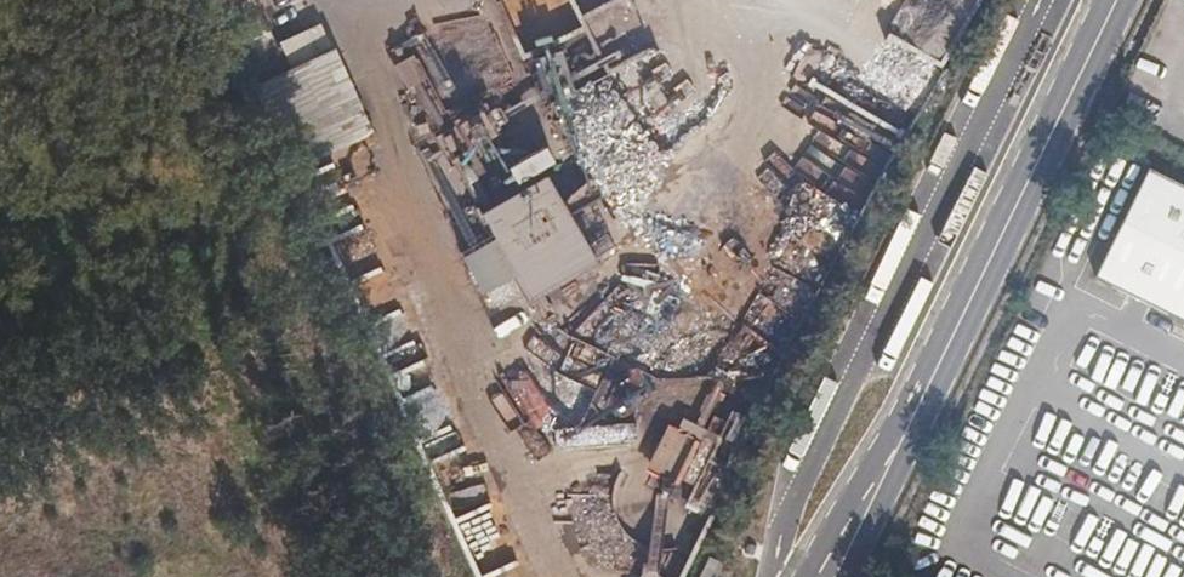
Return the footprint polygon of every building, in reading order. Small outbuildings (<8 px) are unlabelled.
[(228,9),(249,0),(224,0),(228,9)] [(326,21),(281,39),(293,67),(255,82),(276,134),(313,120),(327,154),(342,148),(376,234),(422,215),(387,127),(371,133),(326,21)] [(444,114),(477,205),(486,202),(489,210),(508,203),(493,161),(505,157),(484,99),(444,114)] [(1095,280),(1183,324),(1183,188),(1149,170),(1095,280)] [(466,473),(457,473),(455,543),(500,544),(503,471),(485,470),(486,453),(492,453),(493,439),(501,439),(502,425),(462,423),(461,452),(466,452),(466,473)]
